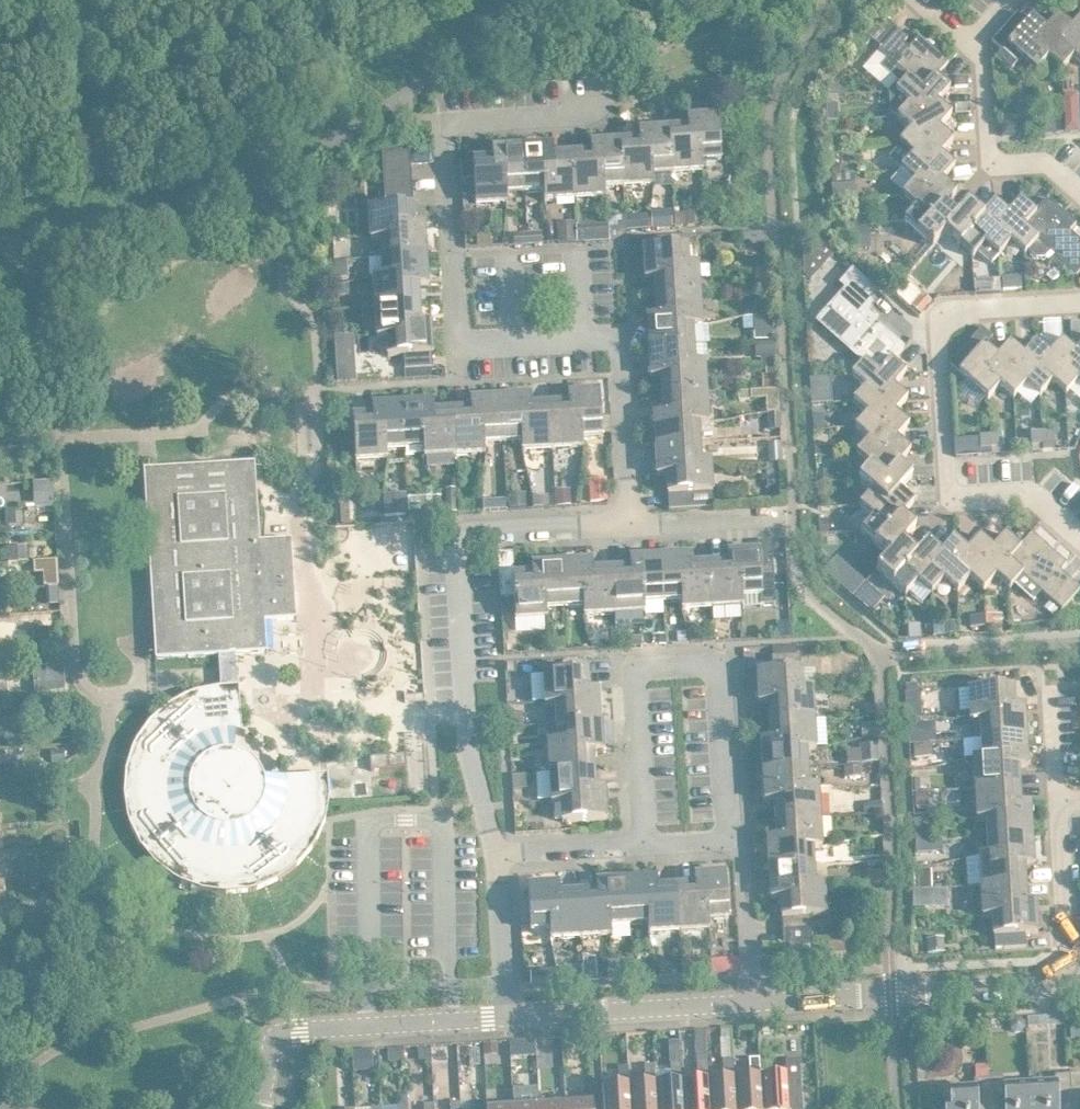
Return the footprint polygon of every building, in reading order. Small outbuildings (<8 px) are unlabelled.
[(1079,53),(1079,47),(1068,37),(1079,24),(1079,22),(1066,10),(1054,24),(1055,24),(1042,39),(1056,51),(1057,52),(1070,64),(1079,53)] [(1044,66),(1057,52),(1056,51),(1042,39),(1055,24),(1054,24),(1040,11),(1015,40),(1044,66)] [(894,13),(878,31),(890,42),(906,24),(894,13)] [(887,45),(916,72),(917,73),(917,72),(931,85),(944,70),(945,71),(957,57),(928,31),(918,42),(912,37),(916,33),(906,24),(890,42),(887,45)] [(1068,37),(1079,47),(1079,24),(1068,37)] [(899,106),(906,112),(917,98),(918,99),(919,98),(933,111),(946,96),(946,97),(958,83),(945,71),(944,70),(931,85),(917,72),(917,73),(916,72),(904,86),(897,86),(899,106)] [(976,71),(963,72),(963,81),(976,81),(976,71)] [(842,76),(835,85),(835,90),(852,89),(852,84),(842,76)] [(906,112),(919,124),(920,125),(920,124),(934,137),(947,122),(948,123),(960,109),(946,97),(946,96),(933,111),(919,98),(918,99),(917,98),(906,112)] [(846,98),(834,98),(834,101),(835,116),(847,115),(846,98)] [(978,98),(964,99),(964,109),(978,108),(978,98)] [(696,122),(677,123),(680,168),(711,166),(710,156),(729,155),(727,110),(695,112),(696,122)] [(1034,115),(1009,116),(1010,131),(1035,130),(1034,115)] [(898,152),(910,162),(921,150),(922,151),(922,150),(936,163),(949,148),(949,149),(961,135),(948,123),(947,122),(934,137),(920,124),(920,125),(919,124),(907,138),(909,139),(898,152)] [(647,135),(629,136),(631,180),(662,178),(661,169),(680,168),(677,123),(647,125),(647,135)] [(599,147),(580,148),(583,193),(613,191),(613,181),(631,180),(629,136),(598,138),(599,147)] [(561,140),(531,142),(533,186),(552,185),(552,195),(583,193),(580,148),(562,150),(561,140)] [(533,186),(531,142),(500,144),(501,153),(481,155),(482,173),(484,199),(515,197),(515,187),(533,186)] [(390,148),(391,161),(419,159),(418,146),(390,148)] [(909,164),(923,176),(923,177),(924,176),(937,189),(950,174),(951,174),(963,161),(949,149),(949,148),(936,163),(922,150),(922,151),(921,150),(910,162),(909,164)] [(481,155),(469,155),(470,173),(482,173),(481,155)] [(848,158),(840,158),(841,168),(849,167),(848,158)] [(391,161),(391,175),(420,173),(419,159),(391,161)] [(862,168),(839,169),(841,189),(864,187),(862,168)] [(391,175),(392,188),(421,187),(420,173),(391,175)] [(911,190),(924,202),(925,203),(925,202),(939,214),(952,200),(953,201),(965,187),(951,174),(950,174),(937,189),(924,176),(923,177),(923,176),(911,190)] [(389,233),(390,252),(434,249),(432,218),(423,219),(421,187),(392,188),(393,201),(377,203),(379,234),(389,233)] [(1035,245),(1044,253),(1053,253),(1058,247),(1079,266),(1079,228),(1078,226),(1079,224),(1079,214),(1055,193),(1043,207),(1044,208),(1030,223),(1044,234),(1043,235),(1044,235),(1035,245)] [(1032,249),(1035,245),(1044,235),(1043,235),(1044,234),(1030,223),(1044,208),(1043,207),(1029,195),(1017,208),(1018,209),(1004,224),(1017,235),(1017,236),(1018,236),(1032,249)] [(1006,250),(1018,236),(1017,236),(1017,235),(1004,224),(1018,209),(1017,208),(1003,196),(991,210),(992,211),(979,225),(991,236),(991,237),(992,237),(984,246),(997,257),(1004,249),(1006,250)] [(980,251),(984,246),(992,237),(991,237),(991,236),(979,225),(992,211),(991,210),(977,198),(965,211),(965,212),(952,227),(953,228),(980,251)] [(941,241),(953,228),(952,227),(965,212),(965,211),(953,201),(952,200),(939,214),(925,202),(925,203),(924,202),(912,216),(941,241)] [(680,205),(660,206),(660,222),(681,221),(680,205)] [(702,206),(683,207),(684,220),(702,219),(702,206)] [(649,209),(635,210),(635,223),(649,223),(649,209)] [(635,210),(617,210),(618,224),(635,223),(635,210)] [(583,217),(565,217),(566,237),(584,236),(583,217)] [(616,218),(605,219),(606,236),(617,235),(616,218)] [(879,221),(859,221),(859,242),(879,242),(879,221)] [(777,225),(761,226),(762,240),(778,239),(777,225)] [(536,238),(550,238),(549,226),(536,227),(536,238)] [(536,227),(521,228),(522,239),(536,238),(536,227)] [(499,229),(485,230),(485,239),(499,239),(499,229)] [(663,274),(664,292),(708,290),(706,259),(697,260),(696,240),(705,240),(705,230),(675,232),(676,241),(651,243),(653,274),(663,274)] [(381,271),(383,301),(428,298),(426,280),(436,280),(434,249),(390,252),(391,270),(381,271)] [(773,263),(763,264),(764,282),(767,282),(767,288),(773,288),(773,263)] [(1030,270),(1010,271),(1011,285),(1031,284),(1030,270)] [(913,273),(901,286),(919,301),(920,300),(930,289),(913,273)] [(930,289),(920,300),(929,308),(940,296),(931,288),(930,289)] [(655,311),(657,342),(702,339),(701,321),(710,320),(708,290),(664,292),(665,310),(655,311)] [(777,293),(763,293),(764,306),(777,306),(777,293)] [(428,298),(383,301),(385,332),(395,331),(396,351),(412,350),(413,364),(441,362),(438,317),(429,317),(428,298)] [(350,303),(339,304),(340,313),(350,313),(350,303)] [(842,330),(872,356),(872,357),(873,356),(887,369),(899,354),(900,355),(912,341),(883,315),(869,331),(863,326),(871,318),(861,308),(842,330)] [(780,310),(761,310),(762,334),(781,334),(780,310)] [(996,394),(1008,380),(1007,379),(1008,379),(994,367),(1007,352),(1006,352),(993,340),(1000,331),(990,322),(958,358),(968,367),(967,369),(996,394)] [(783,335),(763,336),(764,353),(783,353),(783,335)] [(1079,382),(1079,369),(1072,362),(1079,353),(1079,343),(1070,335),(1058,349),(1059,349),(1046,364),(1060,376),(1059,376),(1060,377),(1074,389),(1079,382)] [(1048,391),(1060,377),(1059,376),(1060,376),(1046,364),(1059,349),(1058,349),(1044,336),(1032,350),(1033,351),(1020,365),(1034,377),(1033,378),(1034,378),(1048,391)] [(1022,392),(1034,378),(1033,378),(1034,377),(1020,365),(1033,351),(1032,350),(1018,338),(1006,352),(1007,352),(994,367),(1008,379),(1007,379),(1008,380),(1022,392)] [(669,372),(670,390),(714,387),(712,357),(703,357),(702,339),(657,342),(659,372),(669,372)] [(859,370),(873,382),(874,383),(874,382),(888,395),(901,380),(902,381),(914,367),(900,355),(899,354),(887,369),(873,356),(872,357),(872,356),(859,370)] [(363,355),(344,356),(345,377),(364,376),(363,355)] [(774,361),(775,369),(784,369),(784,360),(774,361)] [(438,362),(413,364),(413,374),(438,372),(438,362)] [(775,369),(771,369),(771,383),(785,383),(784,369),(775,369)] [(861,396),(875,408),(875,409),(876,408),(890,421),(903,406),(903,407),(916,393),(902,381),(901,380),(888,395),(874,382),(874,383),(873,382),(861,396)] [(758,385),(746,386),(747,395),(759,394),(758,385)] [(576,398),(558,399),(560,443),(591,441),(591,432),(610,430),(607,386),(576,388),(576,398)] [(661,409),(663,440),(708,437),(707,419),(716,418),(714,387),(670,390),(671,408),(661,409)] [(539,390),(508,392),(511,436),(529,435),(530,445),(560,443),(558,399),(539,400),(539,390)] [(478,404),(460,405),(463,449),(493,447),(493,438),(511,436),(508,392),(478,394),(478,404)] [(441,396),(410,398),(413,442),(431,441),(432,451),(463,449),(460,405),(441,406),(441,396)] [(413,442),(410,398),(380,400),(380,410),(361,411),(363,455),(395,453),(394,444),(413,442)] [(863,422),(876,434),(877,435),(878,434),(891,447),(904,432),(905,433),(917,419),(903,407),(903,406),(890,421),(876,408),(875,409),(875,408),(863,422)] [(788,407),(775,408),(776,424),(789,423),(788,407)] [(832,409),(821,409),(822,424),(832,423),(832,409)] [(1050,426),(1038,426),(1038,442),(1050,441),(1050,426)] [(1061,426),(1050,426),(1050,441),(1061,440),(1061,426)] [(1011,429),(999,430),(1000,444),(1012,443),(1011,429)] [(988,432),(989,444),(1000,444),(999,430),(988,430),(988,432)] [(864,448),(878,460),(879,461),(879,460),(893,473),(906,458),(907,459),(919,445),(905,433),(904,432),(891,447),(878,434),(877,435),(876,434),(864,448)] [(708,437),(663,440),(665,470),(675,469),(676,489),(696,488),(720,487),(718,455),(709,456),(708,437)] [(789,438),(776,438),(778,460),(791,459),(789,438)] [(839,441),(822,441),(823,450),(839,449),(839,441)] [(133,765),(132,789),(135,812),(138,819),(148,840),(163,858),(181,873),(188,877),(210,885),(234,887),(257,885),(265,883),(286,874),(305,860),(320,842),(324,835),(333,813),(337,790),(336,769),(293,772),(293,775),(272,776),(271,774),(270,770),(269,768),(267,765),(266,762),(264,760),(261,757),(259,755),(257,753),(254,751),(251,750),(248,749),(245,748),(242,747),(239,746),(241,725),(249,727),(246,681),(245,681),(243,649),(275,646),(273,615),(304,613),(303,589),(302,573),(286,574),(285,558),(284,549),(300,548),(299,533),(268,535),(263,456),(151,463),(163,653),(164,654),(227,650),(229,681),(203,687),(193,690),(175,701),(157,717),(144,736),(140,743),(133,765)] [(866,474),(879,486),(880,487),(881,486),(895,499),(907,484),(908,485),(920,471),(907,459),(906,458),(893,473),(879,460),(879,461),(878,460),(866,474)] [(785,460),(773,461),(775,482),(786,481),(785,460)] [(836,465),(825,465),(825,476),(836,475),(836,465)] [(599,497),(616,495),(615,479),(598,480),(599,497)] [(61,481),(41,482),(42,501),(62,501),(61,481)] [(465,483),(455,483),(455,506),(465,506),(465,483)] [(578,484),(564,484),(565,500),(579,499),(578,484)] [(867,500),(881,512),(882,513),(882,512),(896,525),(909,510),(910,511),(922,497),(908,485),(907,484),(895,499),(881,486),(880,487),(879,486),(867,500)] [(415,487),(391,488),(392,510),(416,508),(415,487)] [(720,487),(696,488),(697,504),(721,502),(720,487)] [(534,488),(518,488),(518,502),(534,502),(534,488)] [(555,490),(541,491),(541,502),(556,501),(555,490)] [(449,491),(435,491),(435,509),(450,509),(449,491)] [(513,494),(500,494),(500,504),(513,503),(513,494)] [(23,504),(13,504),(14,520),(24,520),(23,504)] [(869,526),(896,550),(897,551),(911,536),(911,537),(923,523),(910,511),(909,510),(896,525),(882,512),(882,513),(881,512),(869,526)] [(836,514),(827,515),(828,528),(837,527),(836,514)] [(1022,578),(1042,596),(1049,587),(1069,605),(1079,593),(1079,576),(1068,565),(1074,558),(1040,528),(1028,541),(1028,542),(1016,556),(1029,569),(1030,570),(1022,578)] [(1018,584),(1022,578),(1030,570),(1029,569),(1016,556),(1028,542),(1028,541),(1014,529),(1002,543),(1002,544),(990,558),(1003,570),(1003,571),(1004,571),(1018,584)] [(991,585),(1004,571),(1003,571),(1003,570),(990,558),(1002,544),(1002,543),(988,531),(976,545),(964,560),(977,572),(978,573),(991,585)] [(965,587),(978,573),(977,572),(964,560),(976,545),(962,532),(950,546),(950,547),(938,561),(951,573),(951,574),(952,574),(965,587)] [(939,588),(952,574),(951,574),(951,573),(938,561),(950,547),(950,546),(936,534),(923,547),(924,548),(911,562),(925,575),(926,576),(939,588)] [(736,557),(718,558),(721,602),(751,601),(750,591),(769,590),(769,599),(784,598),(781,563),(780,536),(765,537),(766,545),(735,547),(736,557)] [(913,590),(926,576),(925,575),(911,562),(924,548),(923,547),(911,537),(911,536),(897,551),(896,550),(884,564),(913,590)] [(15,541),(16,557),(26,556),(25,540),(15,541)] [(35,540),(25,540),(26,556),(36,556),(35,540)] [(699,550),(668,551),(671,596),(689,595),(690,604),(721,602),(718,558),(699,559),(699,550)] [(638,563),(620,564),(622,608),(653,607),(652,597),(671,596),(668,551),(638,553),(638,563)] [(845,552),(832,566),(860,591),(873,577),(845,552)] [(65,554),(41,555),(42,568),(51,567),(52,581),(67,580),(65,554)] [(600,555),(570,557),(573,602),(591,601),(592,610),(622,608),(620,564),(601,565),(600,555)] [(573,602),(570,557),(539,559),(540,569),(520,570),(523,614),(555,613),(554,603),(573,602)] [(873,577),(860,591),(879,608),(892,594),(873,577)] [(1054,594),(1049,599),(1061,610),(1066,604),(1054,594)] [(1010,608),(993,609),(993,621),(1011,620),(1010,608)] [(993,609),(977,610),(978,622),(993,621),(993,609)] [(965,615),(952,616),(952,629),(965,628),(965,615)] [(952,616),(941,616),(942,630),(952,630),(952,629),(952,616)] [(928,618),(916,619),(917,633),(929,633),(928,618)] [(54,622),(42,623),(42,635),(55,634),(54,622)] [(694,625),(685,626),(685,637),(695,636),(694,625)] [(673,628),(662,628),(663,638),(673,638),(673,628)] [(650,632),(638,633),(638,641),(650,640),(650,632)] [(68,636),(40,636),(40,660),(68,659),(68,636)] [(805,640),(780,640),(780,651),(805,651),(805,640)] [(776,697),(777,715),(822,713),(820,682),(810,683),(808,650),(805,651),(780,651),(781,665),(765,666),(767,698),(776,697)] [(72,660),(41,661),(43,687),(73,685),(72,660)] [(563,699),(564,718),(608,715),(607,684),(597,685),(596,665),(551,668),(553,700),(563,699)] [(988,715),(989,734),(1034,731),(1032,700),(1022,701),(1021,682),(976,684),(978,716),(988,715)] [(45,704),(46,713),(60,712),(59,703),(45,704)] [(530,705),(516,706),(517,719),(531,718),(530,705)] [(769,735),(771,765),(815,763),(814,744),(824,744),(822,713),(777,715),(778,734),(769,735)] [(556,737),(557,767),(602,765),(601,746),(610,745),(608,715),(564,718),(565,736),(556,737)] [(885,717),(870,718),(870,732),(885,732),(885,717)] [(931,717),(918,718),(919,737),(931,737),(931,717)] [(531,718),(517,719),(518,728),(532,726),(531,718)] [(981,753),(982,783),(1027,781),(1026,762),(1035,762),(1034,731),(989,734),(990,752),(981,753)] [(940,738),(922,739),(922,753),(940,752),(940,738)] [(886,739),(867,739),(868,757),(887,757),(886,739)] [(72,744),(58,745),(59,758),(73,757),(72,744)] [(378,752),(379,765),(414,762),(413,749),(378,752)] [(868,762),(852,763),(853,773),(869,772),(868,762)] [(782,795),(783,814),(828,811),(826,781),(816,781),(815,763),(771,765),(773,796),(782,795)] [(602,765),(557,767),(559,798),(569,797),(570,817),(615,814),(613,782),(603,783),(602,765)] [(534,768),(520,769),(520,784),(535,783),(534,768)] [(934,773),(922,774),(922,785),(934,784),(934,773)] [(994,813),(995,832),(1040,829),(1038,799),(1028,799),(1027,781),(982,783),(984,814),(994,813)] [(937,787),(923,788),(923,801),(937,801),(937,787)] [(889,796),(872,797),(872,809),(890,808),(889,796)] [(9,820),(9,810),(0,811),(0,821),(9,820)] [(775,833),(777,863),(821,860),(820,842),(830,841),(828,811),(783,814),(785,832),(775,833)] [(935,813),(924,813),(925,836),(936,835),(935,813)] [(10,830),(9,820),(0,821),(0,831),(10,830)] [(986,851),(988,881),(1033,878),(1032,860),(1041,860),(1040,829),(995,832),(996,850),(986,851)] [(74,831),(60,831),(61,842),(74,842),(74,831)] [(951,835),(925,836),(925,848),(951,847),(951,835)] [(779,894),(788,893),(790,926),(819,924),(818,911),(834,910),(832,878),(822,879),(821,860),(777,863),(779,894)] [(12,873),(12,863),(0,863),(0,873),(12,873)] [(939,864),(923,864),(924,883),(940,883),(939,864)] [(875,865),(875,880),(889,881),(890,866),(875,865)] [(702,880),(684,881),(686,925),(717,923),(716,914),(736,913),(733,868),(702,870),(702,880)] [(665,872),(634,874),(637,919),(655,918),(656,927),(686,925),(684,881),(665,882),(665,872)] [(13,883),(12,873),(0,873),(0,883),(13,883)] [(604,886),(586,887),(588,931),(619,929),(618,920),(637,919),(634,874),(604,876),(604,886)] [(588,931),(586,887),(567,888),(567,878),(535,880),(538,925),(557,924),(558,933),(588,931)] [(1033,878),(988,881),(990,911),(1000,911),(1001,930),(1002,930),(1003,943),(1034,942),(1033,929),(1046,928),(1044,896),(1034,897),(1033,878)] [(65,896),(54,896),(55,905),(65,904),(65,896)] [(790,926),(791,939),(820,937),(819,924),(790,926)] [(952,932),(935,933),(935,947),(953,947),(952,932)] [(835,937),(836,950),(853,949),(853,936),(835,937)] [(791,939),(792,953),(820,951),(820,937),(791,939)] [(603,952),(591,952),(592,973),(604,972),(603,952)] [(747,953),(719,954),(719,968),(747,967),(747,953)] [(1054,1011),(1035,1012),(1036,1022),(1055,1021),(1054,1011)] [(1022,1012),(1017,1017),(1017,1023),(1022,1028),(1029,1028),(1033,1023),(1033,1016),(1028,1012),(1022,1012)] [(727,1022),(728,1033),(739,1032),(739,1022),(727,1022)] [(687,1035),(677,1036),(677,1048),(687,1047),(687,1035)] [(504,1037),(492,1038),(493,1050),(505,1050),(504,1037)] [(411,1042),(398,1043),(399,1058),(412,1057),(411,1042)] [(437,1043),(425,1044),(426,1056),(438,1055),(437,1043)] [(370,1044),(360,1044),(361,1066),(371,1066),(370,1044)] [(768,1073),(767,1068),(768,1068),(767,1052),(757,1053),(758,1074),(742,1075),(744,1108),(770,1108),(768,1073)] [(742,1075),(741,1070),(742,1070),(741,1054),(731,1054),(732,1075),(716,1076),(718,1108),(744,1108),(742,1075)] [(807,1054),(793,1055),(794,1064),(788,1065),(785,1072),(768,1073),(770,1108),(811,1108),(807,1054)] [(716,1076),(715,1076),(715,1072),(714,1055),(704,1056),(706,1077),(689,1078),(691,1108),(718,1108),(716,1076)] [(689,1078),(688,1073),(689,1073),(688,1057),(678,1058),(679,1078),(663,1079),(665,1108),(691,1108),(689,1078)] [(663,1079),(662,1075),(663,1075),(662,1059),(652,1059),(653,1080),(637,1081),(639,1108),(665,1108),(663,1079)] [(637,1081),(636,1081),(636,1077),(637,1077),(636,1060),(625,1061),(627,1082),(610,1083),(611,1108),(639,1108),(637,1081)] [(995,1060),(982,1061),(983,1075),(996,1074),(995,1060)] [(1079,1103),(1078,1084),(1079,1084),(1078,1069),(1062,1070),(1062,1079),(1037,1080),(1039,1108),(1066,1108),(1065,1103),(1079,1103)] [(1037,1080),(1011,1082),(1011,1073),(996,1074),(998,1108),(1012,1107),(1012,1108),(1039,1108),(1037,1080)] [(998,1108),(996,1074),(983,1075),(982,1075),(982,1084),(956,1085),(957,1101),(952,1102),(952,1108),(985,1108),(998,1108)] [(475,1080),(466,1081),(467,1097),(468,1105),(477,1104),(475,1080)] [(414,1088),(404,1089),(405,1099),(415,1099),(414,1088)] [(468,1105),(467,1097),(457,1097),(458,1108),(468,1108),(468,1105)] [(573,1099),(574,1108),(601,1108),(600,1097),(573,1099)] [(441,1098),(431,1099),(432,1108),(442,1108),(441,1098)] [(547,1100),(547,1108),(574,1108),(573,1099),(547,1100)] [(415,1100),(405,1101),(405,1108),(415,1108),(415,1100)] [(521,1102),(521,1108),(547,1108),(547,1100),(521,1102)]
